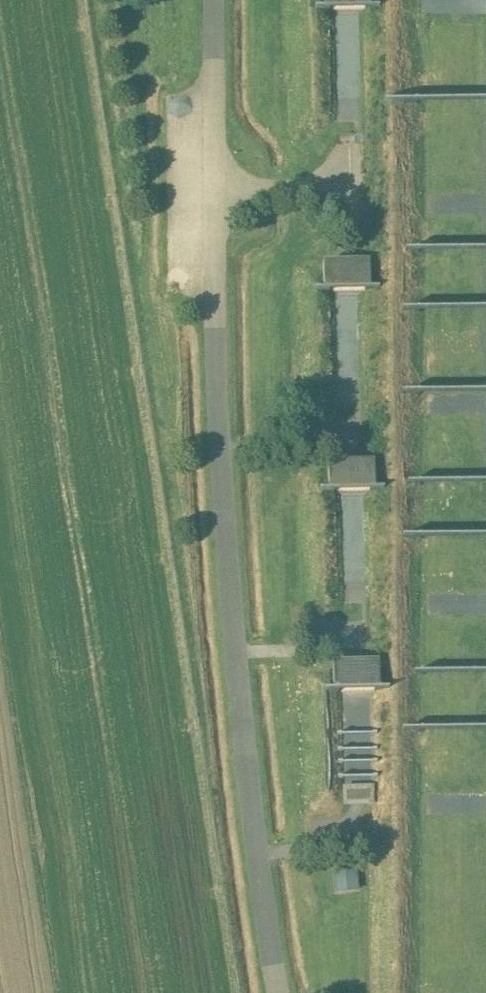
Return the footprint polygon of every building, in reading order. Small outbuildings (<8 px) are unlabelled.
[(323,13),(370,13),(370,0),(323,0),(323,13)] [(323,267),(324,293),(369,293),(369,267),(323,267)] [(328,467),(328,494),(374,494),(374,467),(328,467)] [(333,666),(333,694),(379,693),(379,665),(365,666),(365,663),(353,663),(353,666),(333,666)] [(373,725),(340,724),(339,762),(372,762),(373,725)] [(344,790),(344,806),(374,806),(374,789),(344,790)] [(357,869),(333,870),(334,891),(358,890),(357,869)]
